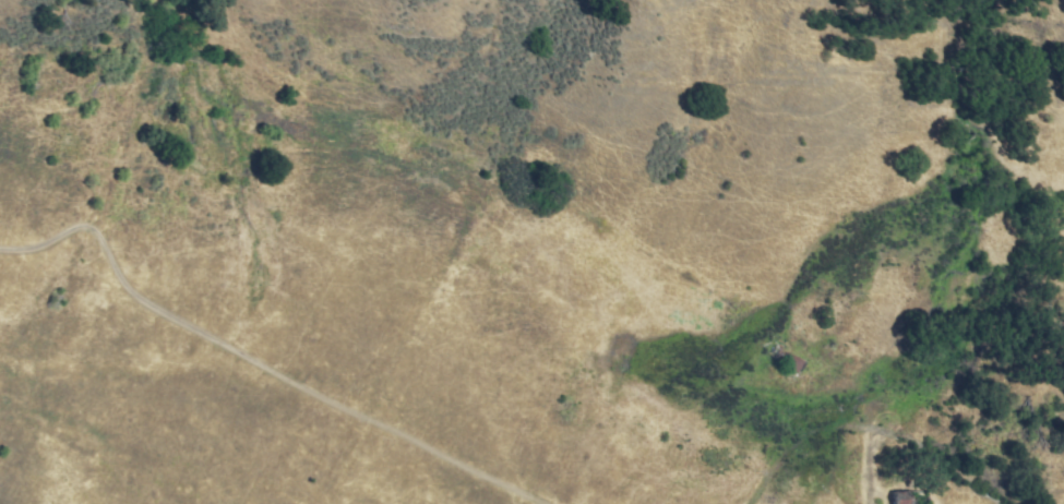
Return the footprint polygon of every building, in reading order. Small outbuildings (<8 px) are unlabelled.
[(918,477),(933,503),(892,503),(893,491),(918,477)]
